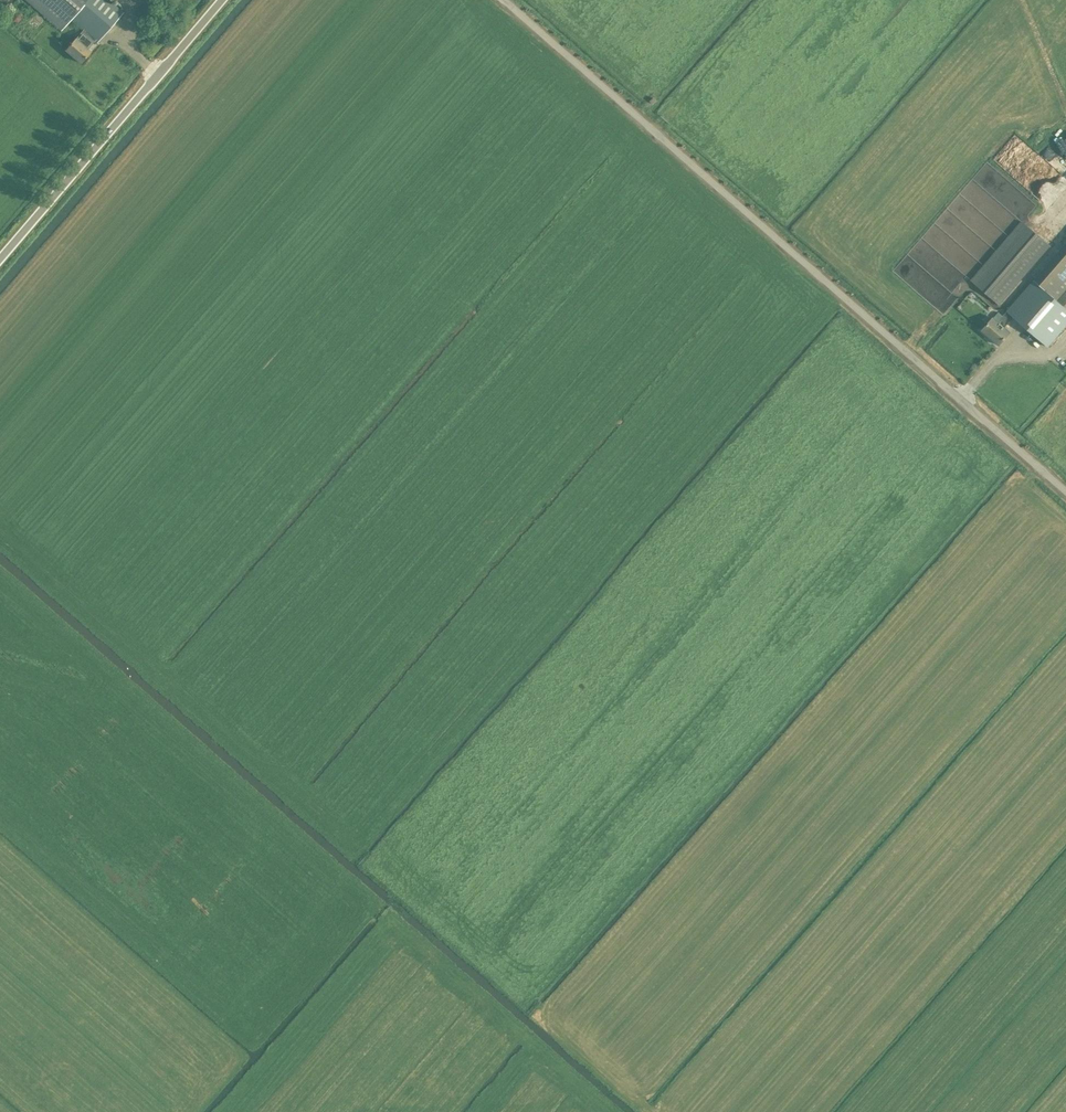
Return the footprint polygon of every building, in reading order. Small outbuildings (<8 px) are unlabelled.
[(62,30),(71,20),(87,33),(80,41),(76,38),(66,49),(81,62),(90,50),(88,48),(95,40),(97,42),(123,12),(113,3),(115,0),(28,0),(62,30)] [(1064,123),(1057,140),(1065,144),(1065,124),(1064,123)] [(1030,138),(1011,158),(1044,188),(1063,168),(1030,138)] [(1055,232),(1065,223),(1065,212),(1065,211),(1059,215),(1051,204),(1040,212),(1055,232)] [(1049,245),(1022,221),(971,279),(998,303),(1049,245)] [(1039,284),(1034,280),(1007,310),(1007,311),(998,322),(993,317),(982,330),(999,344),(1010,332),(1004,327),(1013,316),(1048,346),(1065,325),(1065,308),(1063,305),(1065,302),(1065,253),(1039,284)]
